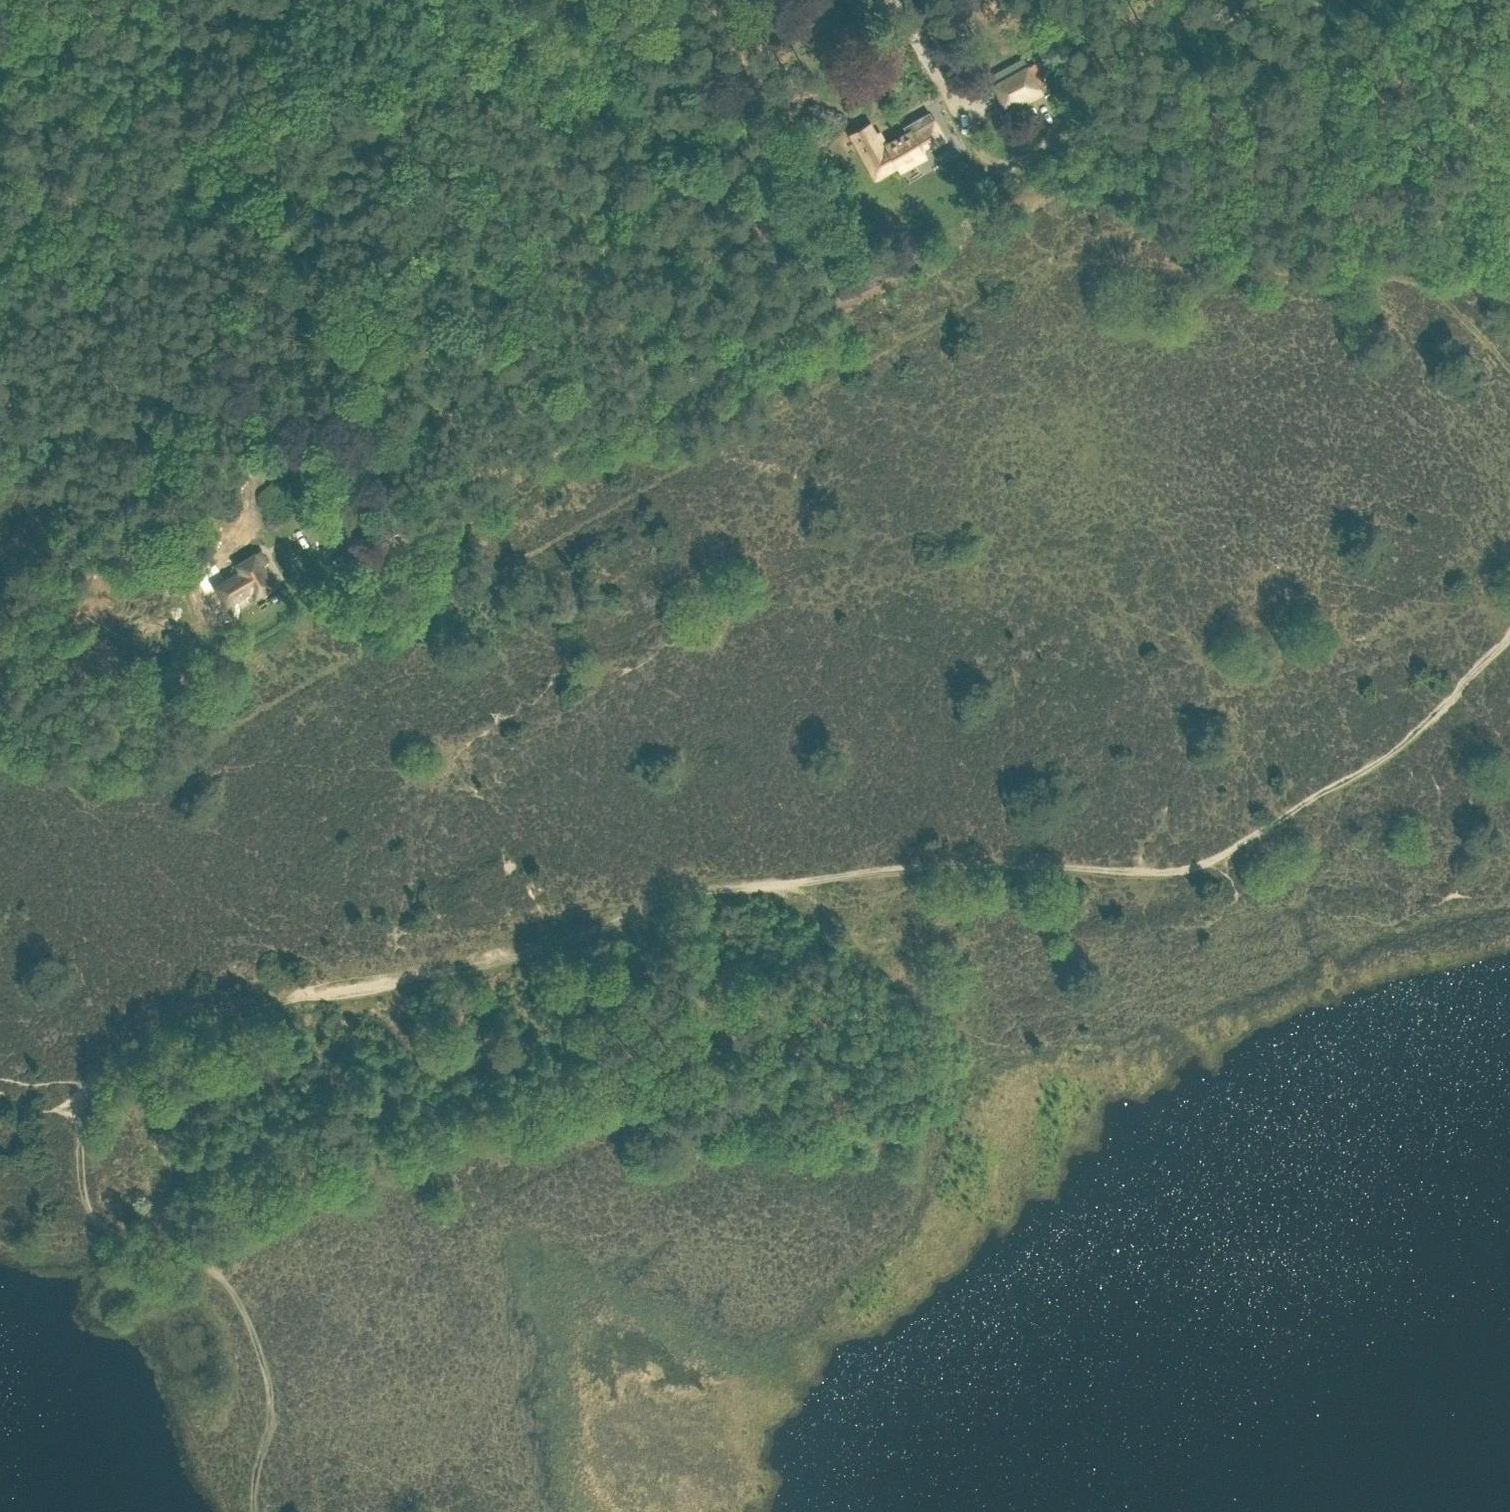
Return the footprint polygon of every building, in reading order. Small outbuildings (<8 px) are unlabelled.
[(1006,111),(1044,90),(1029,62),(991,83),(1006,111)] [(924,150),(946,138),(932,112),(881,139),(873,123),(850,135),(872,177),(898,164),(900,168),(926,154),(924,150)] [(330,534),(340,552),(357,541),(335,503),(302,522),(314,543),(330,534)] [(255,598),(278,585),(257,549),(234,562),(238,569),(213,583),(226,606),(251,592),(255,598)]
